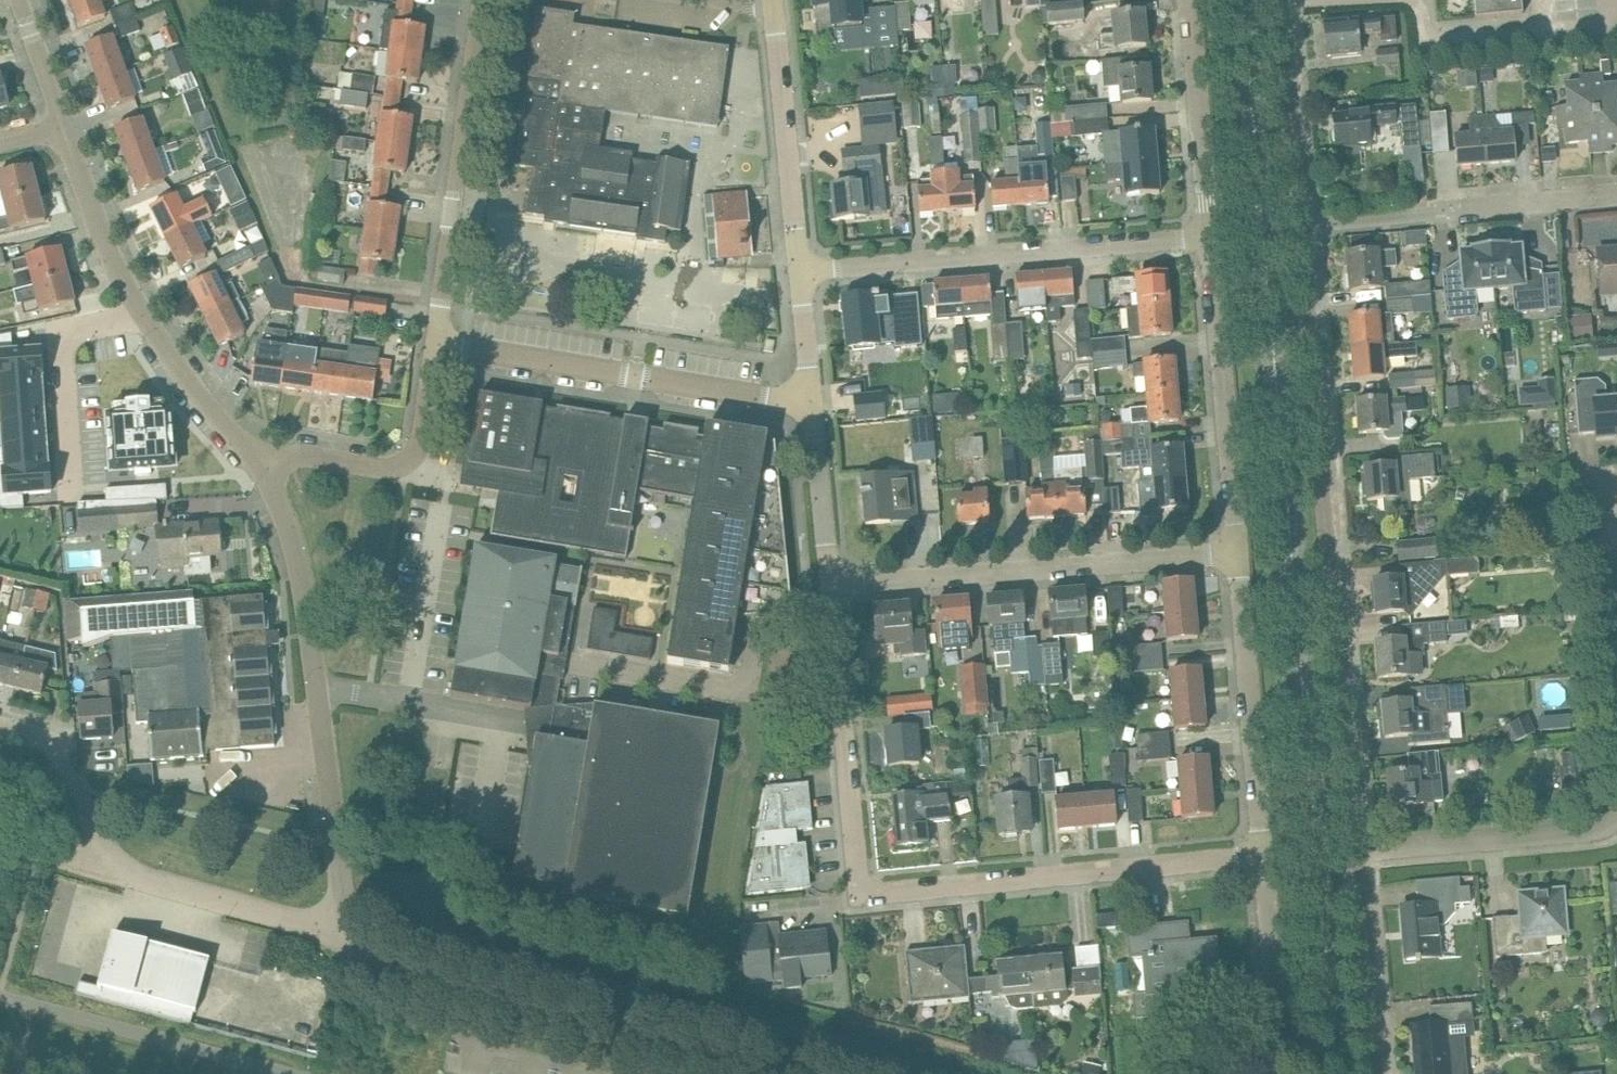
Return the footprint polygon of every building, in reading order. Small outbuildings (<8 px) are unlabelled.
[(79,27),(105,18),(100,4),(111,0),(69,0),(79,27)] [(323,13),(325,0),(312,0),(311,12),(323,13)] [(896,4),(895,4),(895,7),(861,10),(860,0),(813,0),(814,8),(815,8),(815,4),(831,3),(833,28),(856,25),(858,39),(898,35),(898,31),(899,31),(896,4)] [(997,0),(982,0),(985,35),(1000,34),(997,0)] [(1012,8),(1026,7),(1026,0),(1011,0),(1012,8)] [(1476,17),(1475,17),(1475,18),(1523,14),(1522,0),(1474,0),(1476,17)] [(908,2),(896,4),(899,31),(911,30),(908,2)] [(117,24),(134,17),(137,16),(132,3),(112,11),(117,24)] [(412,8),(398,6),(397,12),(385,11),(380,49),(390,51),(421,55),(425,28),(410,26),(412,8)] [(1049,26),(1083,22),(1082,6),(1048,9),(1049,26)] [(729,50),(572,27),(573,16),(575,16),(575,15),(538,10),(538,11),(539,11),(517,166),(515,165),(515,167),(532,169),(526,214),(545,217),(554,218),(553,223),(568,225),(568,226),(569,226),(569,225),(602,229),(602,231),(603,231),(603,229),(636,234),(635,236),(637,236),(637,234),(646,235),(645,240),(665,243),(667,230),(681,232),(686,197),(684,197),(689,164),(691,164),(691,163),(657,158),(656,164),(632,160),(633,154),(632,154),(631,155),(599,151),(605,112),(604,112),(605,110),(716,127),(716,128),(717,128),(723,92),(720,92),(726,51),(728,51),(729,50)] [(1098,35),(1100,51),(1117,50),(1117,48),(1147,46),(1143,12),(1113,15),(1115,33),(1098,35)] [(134,17),(117,24),(122,37),(140,31),(134,17)] [(1326,57),(1347,55),(1361,54),(1359,36),(1380,34),(1381,42),(1397,41),(1395,17),(1358,20),(1323,23),(1326,57)] [(171,24),(160,28),(167,48),(179,43),(171,24)] [(97,78),(124,69),(112,37),(86,46),(97,78)] [(1378,62),(1401,60),(1400,47),(1377,49),(1378,62)] [(191,73),(181,48),(165,54),(175,79),(191,73)] [(390,51),(384,96),(400,98),(402,81),(417,83),(421,55),(390,51)] [(1120,59),(1101,61),(1104,88),(1121,86),(1122,103),(1151,101),(1151,98),(1154,98),(1155,95),(1154,85),(1152,83),(1150,83),(1149,68),(1121,70),(1120,59)] [(1609,61),(1601,62),(1602,74),(1603,76),(1610,75),(1609,61)] [(956,65),(930,68),(932,86),(957,84),(956,65)] [(124,69),(97,78),(108,110),(135,100),(124,69)] [(1478,71),(1479,81),(1492,80),(1491,69),(1478,71)] [(338,88),(343,89),(370,93),(373,93),(375,76),(341,71),(338,88)] [(1037,71),(1033,75),(1033,80),(1037,83),(1042,83),(1045,80),(1045,75),(1042,71),(1037,71)] [(1616,110),(1616,85),(1603,86),(1603,76),(1602,74),(1593,75),(1597,112),(1616,110)] [(1597,112),(1593,75),(1579,76),(1580,82),(1566,84),(1568,106),(1556,108),(1557,116),(1597,112)] [(894,78),(860,81),(861,99),(896,96),(894,78)] [(343,89),(341,104),(339,119),(366,123),(370,93),(343,89)] [(198,91),(184,96),(192,117),(205,113),(198,91)] [(1552,95),(1543,96),(1544,104),(1552,104),(1552,95)] [(384,96),(378,141),(409,145),(413,118),(397,116),(400,98),(384,96)] [(939,113),(937,97),(926,98),(928,114),(939,113)] [(906,127),(921,126),(919,101),(904,102),(906,127)] [(892,105),(860,108),(864,143),(878,141),(877,128),(894,127),(892,105)] [(1070,121),(1107,118),(1106,105),(1064,108),(1066,122),(1070,122),(1070,121)] [(1404,164),(1419,163),(1415,105),(1367,110),(1368,113),(1333,116),(1336,145),(1371,142),(1370,126),(1396,124),(1398,138),(1402,138),(1404,164)] [(980,113),(980,135),(997,135),(996,107),(979,108),(980,113)] [(1597,112),(1601,152),(1612,151),(1612,145),(1616,145),(1616,110),(1597,112)] [(1601,152),(1597,112),(1557,116),(1558,130),(1564,130),(1566,144),(1588,142),(1589,154),(1601,152)] [(980,135),(980,113),(964,114),(966,162),(982,162),(980,135)] [(1433,154),(1447,153),(1444,113),(1430,114),(1433,154)] [(1533,124),(1532,113),(1512,114),(1513,126),(1533,124)] [(1053,116),(1038,116),(1039,155),(1053,155),(1053,116)] [(1482,118),(1486,164),(1516,161),(1513,131),(1496,133),(1494,117),(1482,118)] [(1108,133),(1107,118),(1070,121),(1070,122),(1072,137),(1102,135),(1105,165),(1157,161),(1154,129),(1108,133)] [(1486,164),(1482,118),(1468,119),(1469,135),(1454,136),(1457,166),(1486,164)] [(127,160),(153,151),(141,119),(115,129),(127,160)] [(203,136),(211,156),(201,160),(205,169),(226,160),(214,131),(203,136)] [(336,150),(364,152),(365,137),(337,135),(336,150)] [(929,161),(943,160),(941,136),(927,137),(929,161)] [(409,145),(378,141),(372,184),(388,186),(390,171),(405,173),(409,145)] [(1543,158),(1552,157),(1550,144),(1542,145),(1543,158)] [(1016,147),(1003,148),(1004,159),(1017,158),(1016,147)] [(867,150),(842,152),(844,170),(849,169),(851,184),(833,186),(834,204),(830,204),(832,220),(836,220),(836,221),(868,217),(868,215),(884,213),(879,165),(869,166),(867,150)] [(153,151),(127,160),(138,192),(164,182),(153,151)] [(1157,161),(1105,165),(1106,179),(1124,178),(1126,196),(1160,194),(1157,161)] [(1021,165),(1022,181),(1019,181),(1021,205),(1049,203),(1046,162),(1021,165)] [(231,165),(219,170),(225,182),(236,177),(231,165)] [(39,194),(32,166),(0,174),(0,188),(4,203),(39,194)] [(976,209),(974,184),(972,167),(944,170),(946,186),(948,211),(976,209)] [(946,186),(932,188),(930,171),(916,172),(920,214),(948,211),(946,186)] [(1077,201),(1075,179),(1075,177),(1061,178),(1063,202),(1077,201)] [(191,226),(192,229),(226,212),(217,196),(218,195),(211,181),(196,188),(203,202),(184,212),(176,196),(151,208),(166,238),(191,226)] [(1021,205),(1019,181),(991,183),(993,208),(1021,205)] [(366,232),(396,236),(400,208),(385,206),(387,191),(372,189),(366,232)] [(4,203),(8,220),(0,222),(0,232),(11,229),(11,230),(46,221),(39,194),(4,203)] [(743,195),(721,197),(717,198),(723,257),(749,255),(743,195)] [(205,256),(192,229),(191,226),(166,238),(180,268),(205,256)] [(1425,229),(1400,232),(1401,246),(1426,244),(1425,229)] [(396,236),(366,232),(360,274),(375,276),(377,261),(393,263),(396,236)] [(1363,237),(1350,238),(1351,249),(1364,248),(1363,237)] [(1509,244),(1490,246),(1494,289),(1512,288),(1514,310),(1518,313),(1546,311),(1542,263),(1522,265),(1521,248),(1509,249),(1509,244)] [(1494,289),(1490,246),(1472,248),(1472,252),(1460,253),(1462,270),(1442,272),(1447,320),(1475,317),(1478,314),(1476,291),(1494,289)] [(253,259),(247,247),(217,262),(223,274),(253,259)] [(1600,295),(1616,294),(1616,248),(1597,250),(1599,272),(1600,295)] [(34,286),(69,277),(61,249),(27,257),(27,260),(11,264),(14,275),(30,271),(34,286)] [(1351,291),(1372,289),(1380,288),(1378,265),(1396,264),(1395,251),(1378,252),(1378,251),(1347,254),(1351,291)] [(344,284),(345,271),(319,267),(318,280),(344,284)] [(1072,271),(1044,274),(1047,308),(1049,308),(1050,322),(1062,321),(1061,306),(1074,305),(1072,271)] [(204,317),(230,304),(215,274),(190,287),(204,317)] [(1047,308),(1044,274),(1016,276),(1018,310),(1047,308)] [(1138,306),(1169,303),(1166,274),(1137,277),(1112,279),(1113,292),(1137,290),(1138,306)] [(69,277),(34,286),(38,301),(22,305),(25,316),(40,312),(75,304),(69,277)] [(990,278),(962,280),(965,317),(993,315),(990,278)] [(272,311),(291,288),(283,287),(279,280),(261,289),(272,311)] [(965,317),(962,280),(933,283),(936,319),(965,317)] [(1106,308),(1105,302),(1103,280),(1086,282),(1088,310),(1106,308)] [(1387,298),(1425,295),(1424,282),(1386,285),(1387,298)] [(296,289),(291,288),(272,311),(293,313),(294,305),(296,290),(296,289)] [(325,294),(296,290),(294,305),(323,309),(325,294)] [(858,295),(843,297),(848,348),(894,343),(895,348),(922,345),(917,293),(891,296),(891,294),(879,295),(879,293),(872,294),(872,296),(859,297),(858,295)] [(323,309),(323,310),(348,313),(350,297),(325,294),(323,309)] [(385,316),(387,302),(356,298),(354,312),(385,316)] [(1390,313),(1415,311),(1414,298),(1389,300),(1390,313)] [(239,300),(230,304),(204,317),(219,347),(245,334),(240,324),(249,320),(239,300)] [(1169,303),(1138,306),(1126,307),(1129,338),(1171,335),(1169,303)] [(1091,359),(1088,310),(1074,311),(1078,360),(1091,359)] [(1378,316),(1378,314),(1349,317),(1351,349),(1381,346),(1392,345),(1390,314),(1378,316)] [(1567,316),(1569,340),(1592,338),(1590,314),(1567,316)] [(1021,324),(1007,326),(1010,361),(1024,360),(1021,324)] [(1010,361),(1007,326),(991,327),(993,362),(1010,361)] [(955,351),(967,351),(966,327),(953,328),(955,351)] [(42,375),(41,350),(13,352),(11,335),(0,337),(0,378),(42,375)] [(1092,354),(1124,351),(1123,337),(1091,340),(1092,354)] [(282,387),(286,360),(267,358),(269,344),(258,343),(256,356),(255,356),(252,383),(282,387)] [(1392,345),(1381,346),(1351,349),(1354,379),(1384,377),(1382,359),(1399,357),(1416,356),(1415,343),(1398,345),(1392,345)] [(347,369),(343,396),(373,401),(377,377),(377,373),(379,359),(380,350),(349,346),(346,369),(347,369)] [(288,347),(286,360),(282,387),(313,392),(317,365),(319,352),(288,347)] [(1599,349),(1600,362),(1616,361),(1616,347),(1599,349)] [(1124,351),(1092,354),(1093,367),(1125,364),(1124,351)] [(377,373),(377,377),(390,379),(392,361),(379,359),(377,373)] [(1146,393),(1176,390),(1174,360),(1131,364),(1133,378),(1145,377),(1146,393)] [(346,369),(317,365),(313,392),(343,396),(347,369),(346,369)] [(1393,390),(1438,387),(1437,370),(1392,373),(1393,390)] [(0,378),(0,401),(42,398),(40,376),(42,376),(42,375),(0,378)] [(1519,386),(1521,403),(1554,400),(1552,376),(1536,377),(1537,385),(1519,386)] [(1607,400),(1605,386),(1597,379),(1574,381),(1579,434),(1596,433),(1597,440),(1616,439),(1616,442),(1616,399),(1607,400)] [(1067,385),(1067,396),(1082,396),(1081,385),(1067,385)] [(1446,386),(1449,408),(1469,406),(1467,385),(1446,386)] [(1176,390),(1146,393),(1147,407),(1130,408),(1131,423),(1105,425),(1103,404),(1076,406),(1078,431),(1105,429),(1106,441),(1151,437),(1150,423),(1179,421),(1176,390)] [(933,392),(934,411),(947,410),(946,391),(933,392)] [(856,421),(867,420),(886,418),(883,393),(853,396),(855,413),(856,421)] [(569,546),(596,550),(596,553),(626,558),(631,532),(634,532),(634,531),(631,530),(632,522),(608,519),(614,484),(605,483),(608,470),(616,471),(618,458),(610,457),(612,444),(620,445),(624,421),(610,418),(611,415),(558,407),(557,410),(543,407),(543,404),(480,394),(469,465),(502,470),(491,536),(513,540),(514,537),(541,541),(541,544),(568,549),(569,546)] [(1054,394),(1040,395),(1041,407),(1055,406),(1054,394)] [(0,401),(0,425),(44,422),(42,398),(0,401)] [(1378,400),(1356,402),(1359,434),(1380,432),(1384,432),(1384,436),(1388,439),(1400,438),(1403,434),(1401,413),(1422,411),(1421,398),(1385,401),(1385,399),(1378,400)] [(110,452),(112,472),(135,470),(136,475),(151,474),(151,469),(174,467),(173,448),(174,448),(173,432),(172,432),(170,412),(151,414),(150,403),(127,404),(127,415),(108,417),(109,436),(108,436),(110,452)] [(835,427),(867,424),(867,420),(856,421),(855,413),(834,415),(835,427)] [(932,417),(911,419),(914,461),(936,459),(932,417)] [(648,427),(649,422),(625,418),(624,421),(620,445),(612,444),(610,457),(618,458),(616,471),(608,470),(605,483),(614,484),(608,519),(632,522),(638,491),(648,427)] [(0,425),(0,426),(2,425),(4,448),(45,445),(44,422),(0,425)] [(668,663),(722,672),(729,673),(738,619),(787,614),(785,596),(790,595),(789,577),(783,578),(781,562),(787,561),(785,544),(780,544),(778,528),(784,528),(782,510),(776,510),(775,495),(780,494),(779,476),(773,477),(771,461),(777,460),(775,442),(767,443),(768,436),(707,426),(705,437),(698,436),(699,430),(664,424),(663,430),(648,427),(638,491),(695,500),(702,502),(679,644),(671,643),(671,645),(670,651),(668,663)] [(1039,434),(1041,453),(1038,454),(1040,471),(1053,470),(1052,452),(1050,433),(1039,434)] [(1152,449),(1151,437),(1106,441),(1107,455),(1120,454),(1121,469),(1153,467),(1154,480),(1184,477),(1181,447),(1152,449)] [(984,439),(960,440),(962,456),(973,455),(975,470),(986,469),(984,439)] [(1086,481),(1104,479),(1101,442),(1083,443),(1086,481)] [(49,468),(49,467),(47,467),(45,445),(4,448),(5,464),(0,464),(0,472),(49,468)] [(1028,481),(1025,448),(1002,450),(1004,483),(1028,481)] [(1384,512),(1405,510),(1411,510),(1409,480),(1435,478),(1433,455),(1394,458),(1394,465),(1364,468),(1367,500),(1383,499),(1384,512)] [(0,472),(0,510),(24,508),(23,494),(51,493),(49,468),(0,472)] [(1053,470),(1054,485),(1057,518),(1085,516),(1081,468),(1053,470)] [(917,520),(915,498),(913,473),(862,478),(863,491),(860,492),(860,495),(863,495),(866,525),(891,522),(890,518),(916,515),(916,520),(917,520)] [(1184,477),(1154,480),(1155,496),(1131,498),(1132,512),(1187,507),(1184,477)] [(224,484),(174,486),(174,508),(204,507),(204,492),(224,491),(224,484)] [(157,485),(148,486),(149,500),(156,500),(158,500),(157,485)] [(166,485),(157,485),(158,500),(167,500),(166,485)] [(1057,518),(1054,485),(1042,486),(1042,491),(1026,492),(1028,520),(1057,518)] [(148,486),(140,487),(141,501),(149,500),(148,486)] [(131,487),(122,488),(123,501),(132,501),(131,487)] [(140,487),(131,487),(132,501),(141,501),(140,487)] [(122,488),(114,489),(115,501),(116,501),(123,501),(122,488)] [(1120,513),(1119,491),(1118,488),(1104,489),(1106,514),(1120,513)] [(114,489),(105,489),(106,502),(115,501),(114,489)] [(988,523),(987,501),(986,491),(972,492),(972,496),(957,497),(959,525),(988,523)] [(123,501),(116,501),(117,528),(157,526),(156,500),(149,500),(141,501),(132,501),(123,501)] [(168,568),(175,568),(188,567),(187,557),(220,554),(218,523),(217,523),(217,527),(200,528),(200,524),(167,527),(167,524),(164,524),(168,568)] [(1402,549),(1436,546),(1435,529),(1400,532),(1402,549)] [(457,658),(451,696),(534,709),(543,709),(538,736),(538,737),(537,737),(534,751),(513,879),(564,887),(563,898),(584,902),(653,913),(681,918),(688,919),(688,918),(720,727),(719,727),(615,709),(608,703),(556,707),(561,679),(563,680),(564,673),(568,652),(575,607),(576,607),(583,569),(581,569),(581,570),(556,566),(557,560),(490,549),(480,547),(476,547),(473,565),(469,584),(466,603),(464,619),(462,632),(459,646),(457,658)] [(1559,554),(1553,561),(1562,570),(1569,563),(1559,554)] [(1376,614),(1398,612),(1403,611),(1407,615),(1440,579),(1435,575),(1434,562),(1399,565),(1400,578),(1374,581),(1376,614)] [(1165,612),(1195,609),(1193,580),(1163,583),(1165,612)] [(1124,619),(1123,608),(1121,587),(1107,588),(1110,620),(1124,619)] [(35,610),(39,592),(29,590),(24,608),(35,610)] [(1084,590),(1050,592),(1052,614),(1052,620),(1054,637),(1071,635),(1087,634),(1085,611),(1084,590)] [(50,594),(39,592),(35,610),(45,612),(50,594)] [(131,637),(136,702),(137,724),(149,723),(151,761),(204,757),(203,751),(275,746),(263,596),(242,598),(230,599),(200,601),(200,602),(194,603),(193,592),(65,603),(68,641),(83,640),(84,648),(113,638),(131,637)] [(1022,595),(987,598),(989,619),(990,625),(993,625),(995,641),(996,656),(1019,654),(1017,641),(1024,641),(1022,622),(1025,622),(1024,616),(1022,595)] [(936,602),(937,624),(939,645),(971,643),(968,599),(936,602)] [(912,631),(909,604),(874,607),(878,645),(901,643),(902,657),(926,655),(923,630),(912,631)] [(1195,609),(1165,612),(1167,641),(1198,638),(1195,609)] [(1502,618),(1491,618),(1492,629),(1503,628),(1502,618)] [(1447,622),(1421,624),(1400,626),(1401,641),(1377,643),(1380,678),(1420,674),(1418,650),(1423,649),(1423,643),(1449,641),(1447,622)] [(1024,641),(1017,641),(1019,654),(1020,674),(1042,672),(1043,672),(1041,645),(1040,645),(1037,646),(1036,640),(1036,637),(1025,638),(1025,641),(1024,641)] [(1127,643),(1116,644),(1117,654),(1128,653),(1127,643)] [(1054,644),(1041,645),(1043,672),(1044,685),(1048,684),(1063,683),(1060,648),(1060,645),(1060,644),(1054,644)] [(1138,660),(1162,658),(1161,646),(1137,648),(1138,660)] [(28,647),(24,662),(17,689),(41,695),(48,667),(58,670),(56,654),(28,647)] [(0,656),(0,685),(17,689),(24,662),(0,656)] [(1163,669),(1162,658),(1138,660),(1139,671),(1163,669)] [(964,667),(967,704),(987,703),(984,666),(964,667)] [(1173,701),(1203,698),(1201,669),(1170,672),(1173,701)] [(81,706),(82,718),(83,740),(113,738),(111,713),(123,713),(122,695),(122,691),(121,676),(120,671),(94,673),(97,705),(81,706)] [(131,675),(121,676),(122,691),(122,695),(133,694),(131,675)] [(1410,702),(1382,705),(1385,737),(1407,735),(1410,735),(1411,743),(1409,744),(1409,745),(1450,741),(1446,699),(1464,697),(1463,684),(1445,686),(1430,687),(1409,689),(1410,702)] [(932,696),(919,697),(920,712),(933,711),(932,696)] [(1206,727),(1203,698),(1173,701),(1175,729),(1206,727)] [(930,713),(925,714),(904,716),(905,730),(886,732),(888,750),(890,750),(891,764),(889,765),(889,766),(920,763),(917,730),(931,729),(930,713)] [(1504,727),(1512,742),(1533,733),(1526,717),(1504,727)] [(1140,749),(1169,748),(1169,736),(1140,737),(1140,749)] [(1169,759),(1169,748),(1140,749),(1141,760),(1169,759)] [(1022,751),(1023,762),(1035,761),(1038,761),(1037,749),(1022,751)] [(1409,772),(1389,773),(1391,806),(1400,805),(1400,808),(1405,807),(1404,805),(1420,803),(1443,801),(1441,773),(1437,774),(1435,753),(1439,753),(1439,751),(1407,754),(1407,756),(1408,756),(1409,772)] [(1573,752),(1561,753),(1562,767),(1574,767),(1573,752)] [(1125,755),(1110,756),(1111,777),(1126,776),(1125,755)] [(1180,789),(1211,787),(1208,758),(1178,760),(1180,789)] [(1009,783),(1010,799),(996,800),(999,835),(1030,832),(1027,791),(1038,790),(1035,761),(1023,762),(1021,762),(1023,782),(1009,783)] [(1042,793),(1056,793),(1054,761),(1040,761),(1042,793)] [(965,770),(954,771),(955,782),(966,781),(965,770)] [(766,787),(757,842),(791,839),(790,831),(813,829),(809,794),(805,795),(807,783),(766,787)] [(1211,787),(1180,789),(1183,818),(1213,815),(1211,787)] [(1126,790),(1127,801),(1129,823),(1143,822),(1140,789),(1126,790)] [(950,821),(948,799),(947,795),(925,797),(925,794),(892,797),(897,847),(929,843),(927,823),(950,821)] [(1085,798),(1087,827),(1116,825),(1113,796),(1085,798)] [(1087,827),(1085,798),(1056,801),(1058,830),(1087,827)] [(791,839),(757,842),(748,894),(803,889),(805,873),(809,873),(806,843),(791,844),(791,839)] [(1453,904),(1470,903),(1469,887),(1460,888),(1459,878),(1416,881),(1418,906),(1401,907),(1403,932),(1405,931),(1407,959),(1439,956),(1437,924),(1444,923),(1454,911),(1453,904)] [(1567,888),(1519,893),(1521,915),(1492,917),(1496,957),(1546,952),(1544,934),(1570,931),(1567,888)] [(1124,914),(1098,916),(1099,929),(1125,927),(1124,914)] [(800,978),(810,977),(832,975),(830,955),(829,955),(826,931),(779,936),(778,924),(740,927),(745,984),(784,980),(785,989),(801,987),(800,978)] [(1136,1016),(1163,1014),(1185,1012),(1183,992),(1194,991),(1193,985),(1220,983),(1216,939),(1175,943),(1173,924),(1129,928),(1131,959),(1156,957),(1160,993),(1135,995),(1136,1016)] [(79,982),(76,994),(184,1023),(188,1010),(196,1012),(210,960),(127,937),(127,938),(114,934),(112,941),(111,941),(99,987),(79,982)] [(969,994),(968,979),(965,946),(948,948),(949,953),(907,957),(907,952),(905,952),(910,1004),(970,998),(969,994)] [(1063,956),(1029,960),(1033,1008),(1057,1006),(1063,1000),(1062,991),(1071,990),(1071,985),(1100,982),(1099,966),(1063,970),(1062,958),(1063,958),(1063,956)] [(1033,1008),(1029,960),(996,964),(996,965),(997,965),(998,976),(968,979),(969,994),(1000,991),(1000,997),(1028,994),(1030,1008),(1033,1008)] [(1411,1026),(1413,1044),(1416,1044),(1418,1071),(1416,1071),(1416,1073),(1467,1073),(1463,1036),(1453,1037),(1451,1022),(1473,1020),(1472,1003),(1450,1005),(1428,1007),(1430,1024),(1411,1026)] [(1593,1014),(1591,1020),(1594,1025),(1599,1027),(1605,1025),(1607,1019),(1604,1014),(1599,1012),(1593,1014)] [(1037,1048),(1022,1049),(1023,1062),(1038,1061),(1037,1048)] [(1084,1073),(1099,1073),(1101,1069),(1086,1065),(1084,1073)]
